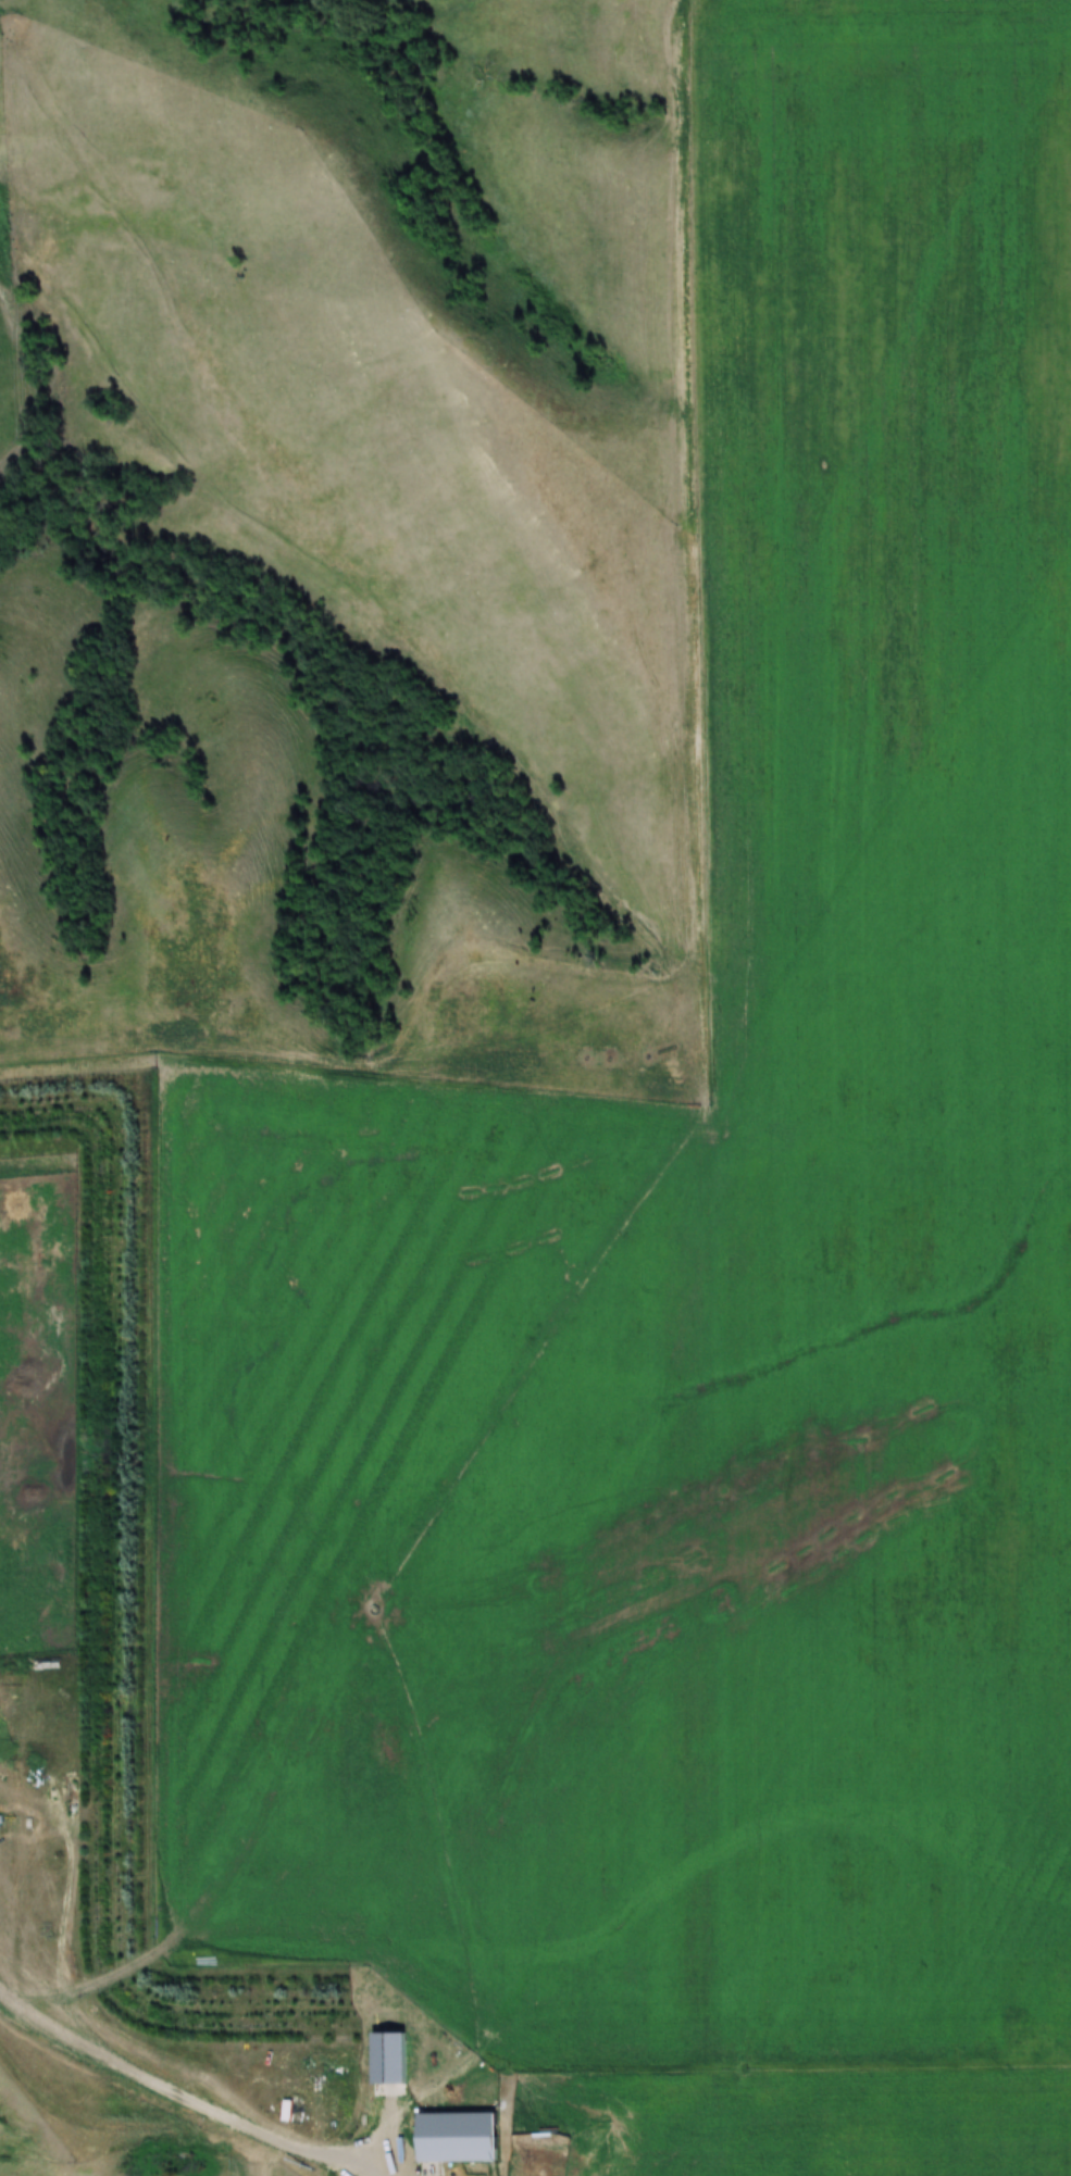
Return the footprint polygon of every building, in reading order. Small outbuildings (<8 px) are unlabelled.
[(408,2031),(409,2080),(379,2081),(378,2031),(408,2031)] [(293,2102),(284,2102),(284,2122),(293,2122),(293,2102)] [(424,2110),(501,2106),(502,2156),(426,2160),(424,2110)]
